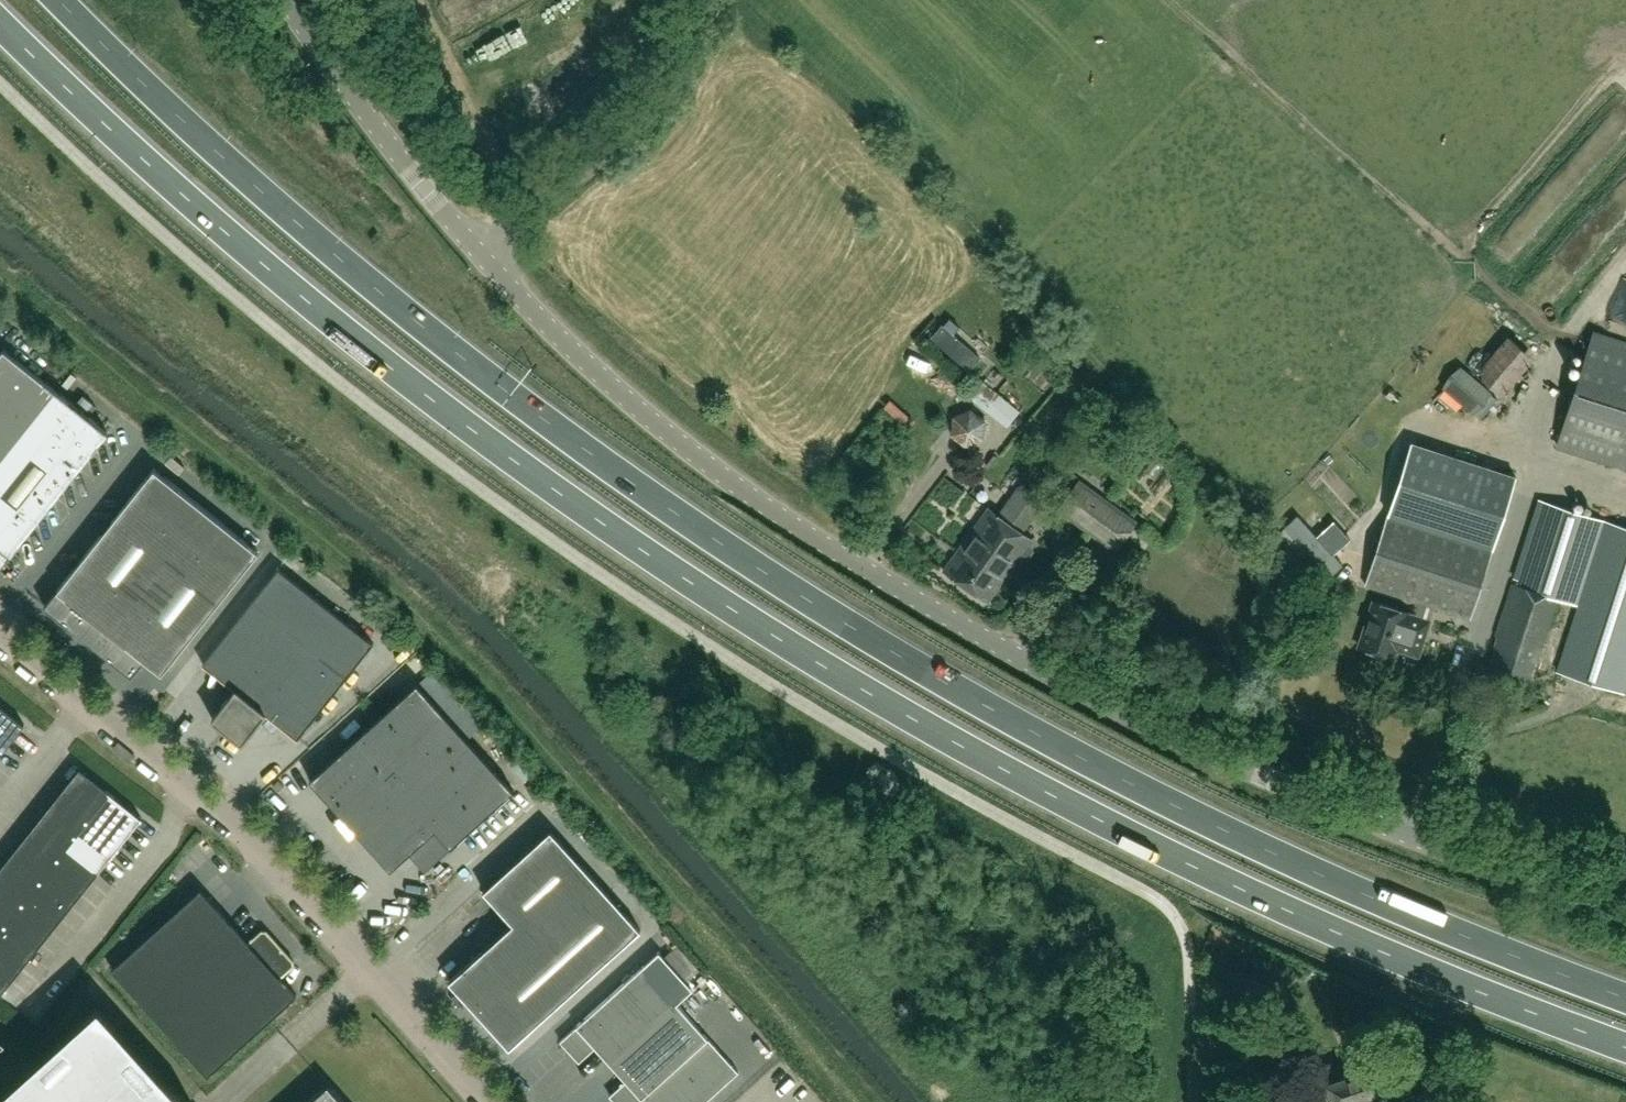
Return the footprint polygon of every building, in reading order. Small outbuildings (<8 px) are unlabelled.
[(930,340),(967,373),(978,360),(940,328),(930,340)] [(1593,333),(1557,444),(1625,467),(1625,344),(1593,333)] [(1507,336),(1474,377),(1491,391),(1500,399),(1533,358),(1507,336)] [(109,432),(4,349),(0,354),(0,568),(109,432)] [(1461,366),(1443,388),(1473,413),(1473,412),(1481,418),(1497,399),(1490,393),(1491,391),(1474,377),(1461,366)] [(982,384),(970,399),(1006,429),(1018,414),(982,384)] [(983,439),(985,421),(971,409),(954,416),(952,434),(966,446),(983,439)] [(1516,478),(1411,444),(1388,515),(1493,549),(1516,478)] [(162,673),(259,552),(155,469),(58,590),(57,589),(45,606),(132,676),(145,659),(162,673)] [(1079,476),(1056,509),(1116,552),(1139,520),(1131,514),(1079,476)] [(1625,688),(1625,528),(1539,500),(1515,577),(1521,579),(1519,585),(1513,583),(1496,635),(1499,636),(1489,667),(1531,681),(1557,598),(1578,605),(1557,670),(1625,692),(1625,688)] [(969,587),(1021,513),(1011,505),(1001,519),(989,509),(945,570),(969,587)] [(1032,552),(1031,546),(1029,544),(1032,540),(1019,531),(1029,518),(1021,513),(969,587),(989,601),(1002,583),(1004,585),(1013,572),(1010,571),(1018,559),(1020,561),(1027,560),(1032,552)] [(1297,515),(1283,527),(1306,551),(1329,576),(1343,564),(1333,554),(1316,536),(1297,515)] [(1470,618),(1493,549),(1388,515),(1365,584),(1470,618)] [(1333,520),(1316,536),(1333,554),(1350,538),(1333,520)] [(1283,527),(1272,538),(1273,539),(1294,562),(1306,551),(1283,527)] [(348,675),(373,643),(279,568),(253,600),(203,663),(236,689),(212,718),(235,736),(235,735),(238,730),(246,736),(245,736),(246,737),(266,713),(298,738),(348,675)] [(1418,656),(1430,620),(1408,613),(1409,612),(1373,601),(1358,646),(1369,649),(1371,653),(1379,656),(1384,654),(1394,657),(1397,649),(1418,656)] [(515,790),(417,682),(309,780),(362,838),(363,837),(365,835),(391,863),(406,850),(408,852),(408,853),(409,854),(435,830),(451,848),(515,790)] [(25,724),(0,704),(0,755),(25,724)] [(100,806),(111,793),(80,768),(49,807),(80,832),(90,819),(100,806)] [(111,856),(142,817),(111,793),(100,806),(90,819),(80,832),(111,856)] [(80,832),(49,807),(39,820),(70,844),(80,832)] [(70,844),(39,820),(29,833),(60,857),(70,844)] [(641,929),(551,830),(484,890),(513,923),(449,981),(509,1047),(641,929)] [(111,856),(80,832),(70,844),(101,869),(111,856)] [(60,857),(29,833),(19,845),(50,870),(60,857)] [(101,869),(70,844),(60,857),(90,881),(101,869)] [(50,870),(19,845),(9,858),(39,883),(50,870)] [(90,881),(60,857),(50,870),(80,894),(90,881)] [(9,858),(0,869),(0,872),(29,895),(39,883),(9,858)] [(80,894),(50,870),(39,883),(70,907),(80,894)] [(0,872),(0,893),(19,908),(29,895),(0,872)] [(70,907),(39,883),(29,895),(60,920),(70,907)] [(297,995),(281,977),(294,965),(294,961),(266,930),(262,930),(249,941),(201,888),(111,968),(208,1075),(270,1020),(297,995)] [(0,893),(0,914),(9,921),(19,908),(0,893)] [(60,920),(29,895),(19,908),(50,932),(60,920)] [(50,932),(19,908),(9,921),(40,945),(50,932)] [(0,914),(0,932),(9,921),(0,914)] [(9,921),(0,932),(0,934),(30,958),(40,945),(9,921)] [(0,934),(0,955),(19,971),(30,958),(0,934)] [(609,1063),(676,1003),(692,988),(659,951),(643,966),(561,1040),(562,1042),(563,1040),(569,1047),(572,1048),(575,1049),(577,1049),(580,1047),(583,1045),(588,1051),(586,1054),(587,1055),(595,1047),(609,1063)] [(0,955),(0,976),(9,983),(19,971),(0,955)] [(0,976),(0,995),(9,983),(0,976)] [(739,1072),(692,1020),(676,1003),(609,1063),(625,1081),(610,1095),(611,1096),(612,1094),(619,1101),(705,1101),(739,1072)] [(100,1004),(0,1094),(0,1101),(188,1101),(100,1004)] [(1321,1089),(1325,1100),(1329,1098),(1330,1101),(1388,1101),(1375,1065),(1368,1067),(1365,1066),(1357,1068),(1356,1071),(1345,1075),(1341,1074),(1335,1076),(1334,1079),(1324,1083),(1326,1087),(1321,1089)] [(328,1084),(308,1101),(345,1101),(328,1084)]
